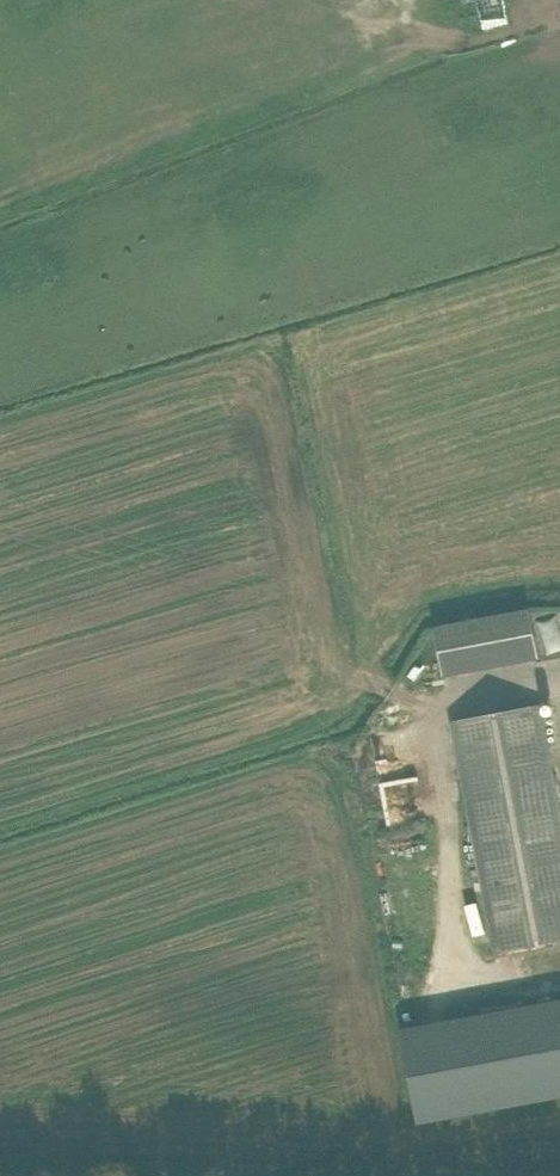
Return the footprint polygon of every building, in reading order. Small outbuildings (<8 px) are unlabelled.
[(444,676),(539,658),(529,609),(434,626),(444,676)] [(559,941),(559,808),(540,704),(450,721),(494,953),(559,941)] [(421,1032),(438,1126),(559,1103),(559,1006),(421,1032)]
